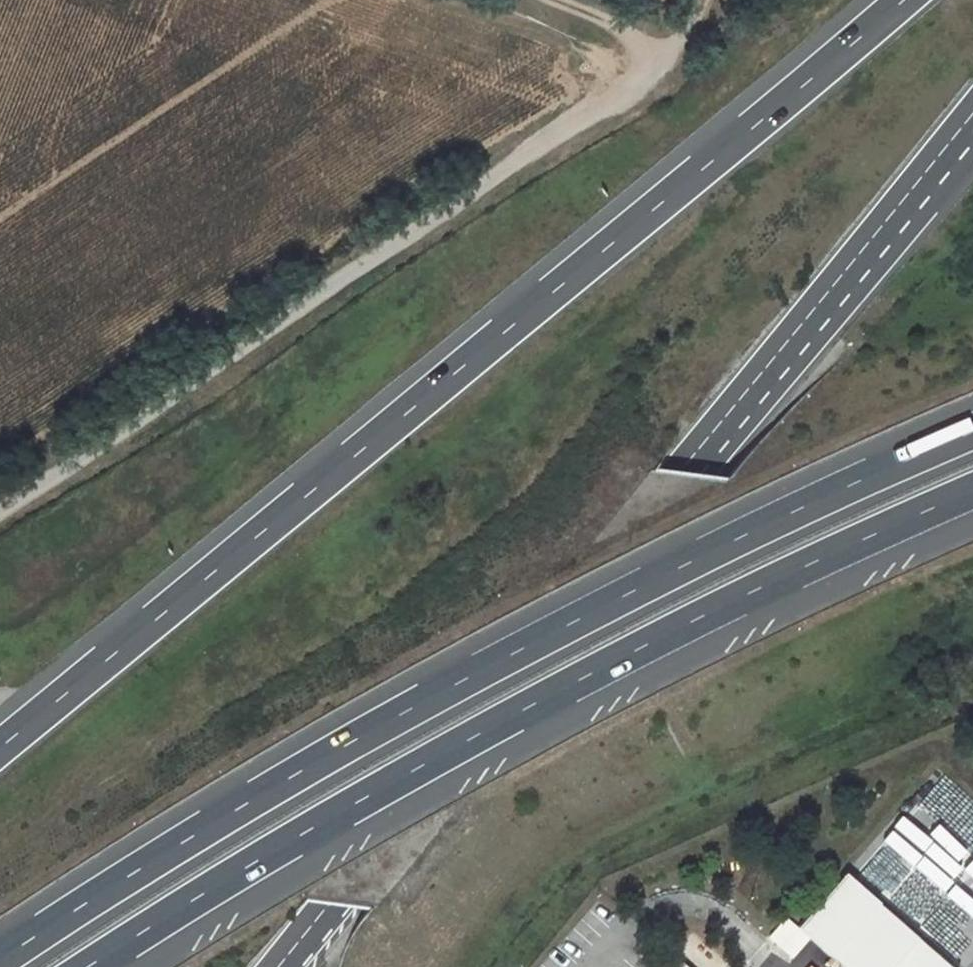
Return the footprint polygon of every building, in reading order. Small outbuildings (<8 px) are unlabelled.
[(848,866),(799,920),(833,950),(881,896),(848,866)] [(881,896),(833,950),(851,966),(961,966),(881,896)] [(676,947),(658,966),(698,966),(676,947)]
